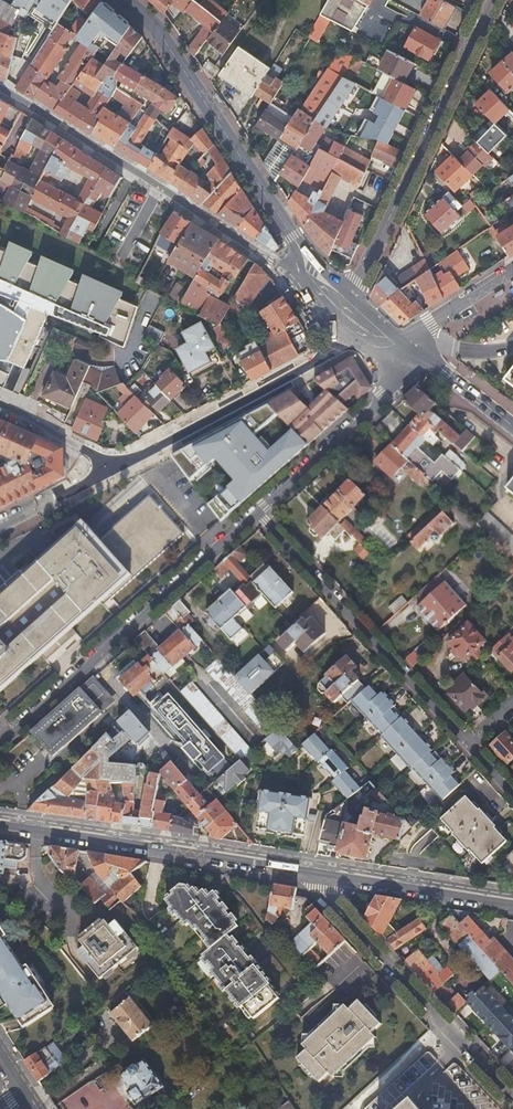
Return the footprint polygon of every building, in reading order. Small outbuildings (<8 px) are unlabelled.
[(40,0),(14,0),(11,5),(3,0),(0,0),(0,31),(1,32),(6,34),(18,12),(26,17),(27,15),(33,5),(36,6),(40,0)] [(36,6),(33,5),(27,15),(51,29),(55,23),(57,19),(71,0),(40,0),(36,6)] [(75,0),(91,15),(101,2),(99,0),(75,0)] [(164,11),(172,2),(178,7),(184,0),(151,0),(164,11)] [(182,11),(191,0),(184,0),(178,7),(182,11)] [(194,57),(213,31),(221,21),(195,0),(191,0),(182,11),(184,12),(186,9),(206,25),(188,48),(194,57)] [(330,19),(353,30),(356,25),(372,0),(329,0),(320,14),(330,19)] [(445,0),(429,0),(420,15),(442,27),(454,5),(445,0)] [(207,41),(224,54),(243,26),(226,13),(207,41)] [(307,36),(316,42),(330,19),(320,14),(307,36)] [(18,84),(17,84),(16,87),(33,98),(35,96),(56,108),(71,86),(74,83),(86,65),(82,62),(86,56),(90,59),(92,58),(95,52),(74,37),(75,35),(58,24),(55,23),(51,29),(30,64),(18,84)] [(404,46),(428,59),(439,40),(415,26),(404,46)] [(143,37),(131,27),(112,53),(109,58),(104,65),(96,77),(102,81),(97,89),(110,97),(117,87),(117,78),(116,74),(122,65),(123,64),(143,37)] [(270,102),(283,81),(276,77),(302,34),(295,29),(270,69),(268,72),(255,93),(270,102)] [(6,78),(16,37),(6,34),(1,32),(0,31),(0,75),(6,78)] [(270,69),(239,46),(219,74),(252,99),(255,93),(268,72),(270,69)] [(263,162),(275,180),(280,173),(293,154),(300,143),(344,77),(343,76),(349,68),(356,57),(340,48),(300,109),(299,108),(293,117),(279,139),(263,162)] [(404,83),(415,63),(390,50),(383,62),(370,55),(366,62),(383,72),(404,83)] [(512,53),(503,62),(512,72),(512,53)] [(349,68),(356,72),(363,61),(356,57),(349,68)] [(92,132),(101,118),(98,115),(110,97),(97,89),(102,81),(96,77),(104,65),(92,58),(90,59),(86,65),(74,83),(92,96),(85,107),(76,101),(80,93),(71,86),(56,108),(55,110),(75,123),(92,132)] [(512,87),(512,72),(503,62),(491,74),(508,92),(512,87)] [(144,76),(123,64),(122,65),(116,74),(117,78),(135,89),(141,80),(144,76)] [(344,77),(350,81),(356,72),(349,68),(343,76),(344,77)] [(403,108),(403,109),(414,89),(404,83),(383,72),(372,92),(377,94),(403,108)] [(165,88),(144,76),(141,80),(135,89),(131,96),(137,100),(140,94),(147,98),(143,104),(140,108),(146,112),(152,103),(165,88)] [(307,151),(312,154),(313,152),(311,150),(355,83),(350,81),(344,77),(300,143),(309,149),(307,151)] [(93,132),(115,146),(130,123),(113,113),(118,106),(134,116),(140,108),(143,104),(137,100),(131,96),(117,87),(110,97),(98,115),(101,118),(92,132),(93,132)] [(165,88),(152,103),(162,109),(167,113),(178,98),(165,88)] [(495,123),(508,109),(489,89),(475,104),(488,117),(495,123)] [(378,140),(385,143),(403,108),(377,94),(369,108),(381,114),(375,124),(365,118),(355,136),(378,140)] [(10,104),(6,102),(0,98),(0,123),(10,104)] [(279,139),(293,117),(270,102),(257,124),(279,139)] [(156,119),(162,109),(152,103),(146,112),(156,119)] [(115,146),(149,167),(156,155),(157,153),(143,146),(139,144),(156,119),(146,112),(136,127),(130,123),(115,146)] [(470,135),(475,141),(476,142),(495,123),(488,117),(470,135)] [(52,131),(32,119),(21,140),(14,155),(11,154),(3,169),(0,167),(0,190),(8,195),(13,187),(23,169),(23,168),(14,163),(17,158),(24,161),(27,153),(28,154),(34,144),(42,149),(52,131)] [(476,142),(488,154),(507,135),(495,123),(476,142)] [(172,138),(158,157),(175,169),(179,165),(193,145),(204,153),(213,144),(202,128),(190,140),(174,127),(170,132),(168,136),(172,138)] [(31,197),(62,138),(52,131),(42,149),(43,150),(32,173),(23,168),(23,169),(13,187),(8,195),(4,202),(23,212),(26,207),(31,197)] [(329,154),(335,142),(326,137),(319,149),(320,150),(329,154)] [(26,207),(23,212),(67,236),(91,193),(95,186),(106,167),(62,138),(31,197),(56,210),(69,215),(63,228),(46,219),(48,217),(26,207)] [(371,154),(395,164),(401,151),(385,143),(378,140),(371,154)] [(492,157),(488,154),(476,142),(475,141),(467,150),(469,151),(459,161),(473,174),(482,165),(484,166),(492,157)] [(303,178),(325,188),(333,171),(345,148),(335,142),(329,154),(320,150),(310,166),(303,178)] [(206,182),(216,189),(231,172),(213,144),(204,153),(198,160),(193,167),(197,170),(198,168),(200,168),(202,166),(209,178),(206,182)] [(345,148),(333,171),(341,176),(358,186),(370,161),(366,158),(345,147),(345,148)] [(296,184),(299,186),(303,178),(310,166),(293,154),(280,173),(296,184)] [(190,172),(179,165),(175,169),(158,157),(156,155),(149,167),(168,180),(169,180),(180,188),(190,172)] [(455,193),(473,174),(459,161),(453,155),(436,173),(455,193)] [(95,186),(111,195),(121,176),(106,167),(95,186)] [(202,203),(216,189),(206,182),(191,171),(190,172),(180,188),(179,188),(201,204),(202,203)] [(341,176),(333,171),(325,188),(324,190),(316,206),(324,211),(341,176)] [(218,213),(242,189),(231,172),(216,189),(202,203),(218,213)] [(289,202),(305,227),(316,206),(324,190),(320,188),(318,192),(314,190),(310,197),(297,190),(289,202)] [(218,213),(275,250),(279,246),(242,189),(218,213)] [(424,214),(443,234),(462,217),(457,211),(462,206),(467,212),(476,205),(471,198),(462,205),(449,191),(424,214)] [(91,193),(67,236),(78,242),(86,228),(91,230),(107,203),(91,193)] [(509,214),(512,211),(512,195),(502,203),(509,214)] [(315,242),(328,254),(331,248),(343,221),(324,211),(316,206),(305,227),(315,242)] [(354,234),(362,215),(348,208),(343,221),(331,248),(351,258),(357,244),(354,243),(357,236),(354,234)] [(162,232),(170,237),(183,216),(174,210),(162,232)] [(170,237),(162,232),(156,243),(173,253),(176,248),(178,244),(179,244),(192,222),(183,216),(170,237)] [(507,216),(499,221),(502,226),(510,220),(507,216)] [(196,277),(202,267),(219,239),(192,222),(179,244),(178,244),(176,248),(173,253),(168,261),(196,277)] [(511,255),(512,254),(512,226),(510,229),(507,224),(496,232),(498,235),(511,255)] [(491,227),(488,229),(494,238),(498,235),(496,232),(492,226),(491,227)] [(219,239),(202,267),(212,273),(222,279),(224,276),(229,278),(233,281),(234,281),(248,258),(219,239)] [(20,392),(30,368),(25,366),(51,310),(89,325),(88,326),(88,327),(89,328),(89,329),(90,330),(92,331),(93,330),(94,330),(95,330),(95,329),(96,328),(101,330),(99,335),(108,340),(123,347),(140,307),(135,304),(122,299),(123,296),(83,279),(81,285),(71,280),(74,275),(41,260),(39,266),(28,262),(31,256),(8,246),(6,252),(0,249),(0,384),(20,392)] [(422,253),(424,258),(430,269),(438,263),(431,249),(422,253)] [(438,284),(445,297),(461,287),(454,275),(459,272),(461,274),(470,268),(458,249),(438,263),(430,269),(430,270),(438,284)] [(372,296),(381,305),(400,291),(406,287),(418,278),(430,270),(430,269),(424,258),(391,281),(382,273),(377,284),(372,296)] [(233,299),(246,306),(252,296),(253,297),(267,274),(255,263),(233,299)] [(218,325),(220,321),(229,305),(209,293),(208,287),(220,294),(222,294),(230,281),(232,282),(233,281),(229,278),(224,276),(222,279),(212,273),(202,267),(196,277),(188,290),(179,304),(217,324),(218,325)] [(418,278),(424,291),(438,284),(430,270),(418,278)] [(167,298),(179,304),(188,290),(176,283),(167,298)] [(438,284),(424,291),(431,306),(445,297),(438,284)] [(400,291),(381,305),(401,325),(425,311),(416,300),(412,303),(407,298),(409,296),(407,294),(410,291),(406,287),(400,291)] [(277,334),(284,329),(299,320),(283,296),(261,311),(277,334)] [(176,347),(190,375),(217,360),(213,351),(216,350),(206,331),(205,332),(199,321),(181,331),(187,342),(176,347)] [(212,327),(224,348),(232,344),(220,321),(218,325),(217,324),(212,327)] [(156,344),(161,334),(148,327),(142,337),(156,344)] [(298,354),(284,329),(277,334),(258,344),(271,368),(298,354)] [(271,368),(258,344),(254,337),(244,342),(247,347),(240,351),(252,378),(271,368)] [(52,373),(44,390),(47,391),(46,393),(72,406),(78,394),(84,382),(90,385),(97,391),(116,384),(120,383),(114,365),(102,369),(78,358),(69,377),(56,371),(54,374),(52,373)] [(328,393),(342,406),(354,396),(357,400),(371,387),(351,358),(342,364),(330,371),(314,380),(326,391),(328,393)] [(155,383),(169,399),(183,386),(181,383),(182,382),(168,367),(160,376),(161,377),(155,383)] [(78,394),(85,397),(90,385),(84,382),(78,394)] [(153,413),(146,405),(138,398),(125,385),(122,382),(120,383),(116,384),(125,393),(119,399),(124,405),(117,413),(134,431),(153,413)] [(150,401),(158,410),(169,399),(155,383),(154,383),(138,398),(146,405),(150,401)] [(418,414),(423,418),(430,411),(435,404),(416,387),(402,400),(418,414)] [(307,445),(346,409),(342,406),(328,393),(326,391),(309,408),(298,397),(303,392),(299,389),(269,405),(278,414),(292,429),(307,445)] [(105,408),(85,399),(73,426),(96,437),(100,428),(97,426),(105,408)] [(207,505),(220,523),(307,445),(292,429),(268,452),(254,436),(278,414),(269,405),(171,457),(190,482),(218,457),(237,480),(207,505)] [(430,411),(423,418),(438,431),(453,444),(462,451),(474,437),(465,429),(459,437),(430,411)] [(423,418),(418,414),(409,425),(425,439),(433,445),(438,439),(434,435),(438,431),(423,418)] [(63,477),(63,471),(64,470),(63,455),(62,455),(62,450),(8,425),(0,421),(0,451),(9,455),(8,458),(7,460),(7,461),(7,463),(7,464),(6,465),(5,465),(6,467),(4,464),(0,464),(0,508),(63,477)] [(391,445),(406,458),(431,480),(432,481),(441,470),(451,479),(460,469),(459,468),(444,455),(442,454),(434,462),(418,447),(425,439),(409,425),(391,445)] [(406,458),(391,445),(375,461),(392,477),(401,467),(419,484),(421,481),(426,486),(431,480),(406,458)] [(449,450),(444,455),(459,468),(461,466),(460,462),(453,456),(455,455),(449,450)] [(365,495),(344,474),(339,479),(344,484),(322,506),(343,528),(349,534),(361,546),(366,541),(342,517),(350,510),(352,512),(355,510),(352,507),(365,495)] [(505,490),(512,497),(512,480),(505,490)] [(150,492),(101,537),(85,520),(0,594),(0,690),(47,648),(69,628),(108,594),(111,596),(184,531),(181,527),(162,505),(150,492)] [(343,528),(322,506),(306,522),(310,527),(308,528),(308,531),(313,536),(316,535),(317,534),(321,538),(327,533),(333,539),(343,528)] [(434,520),(441,514),(437,509),(430,515),(434,520)] [(453,523),(443,512),(441,514),(434,520),(411,542),(410,543),(417,550),(430,538),(433,542),(435,541),(441,536),(440,535),(453,523)] [(498,524),(485,513),(476,523),(478,525),(484,531),(488,535),(512,557),(512,538),(498,524)] [(430,515),(407,537),(411,542),(434,520),(430,515)] [(385,551),(398,539),(380,520),(368,531),(385,551)] [(247,555),(239,546),(229,555),(237,564),(247,555)] [(362,556),(367,552),(361,546),(356,550),(362,556)] [(239,589),(234,593),(230,589),(218,600),(234,618),(246,608),(248,610),(254,605),(252,602),(262,594),(250,580),(251,579),(245,573),(237,564),(229,555),(214,569),(220,577),(229,568),(244,584),(238,589),(239,589)] [(262,594),(275,608),(282,602),(286,598),(292,592),(266,563),(264,566),(259,560),(245,573),(251,579),(250,580),(262,594)] [(512,574),(512,564),(509,560),(505,564),(505,565),(505,566),(505,567),(505,568),(506,569),(512,575),(512,574)] [(443,582),(437,575),(415,595),(422,602),(443,582)] [(465,606),(443,582),(422,602),(416,607),(424,617),(429,622),(437,630),(465,606)] [(498,596),(494,592),(470,614),(472,617),(478,614),(480,611),(481,612),(486,608),(485,607),(498,596)] [(394,615),(406,603),(400,597),(388,608),(394,615)] [(181,616),(188,624),(193,619),(187,613),(189,610),(180,599),(172,606),(177,612),(181,616)] [(231,640),(243,629),(234,618),(218,600),(205,611),(211,618),(208,620),(208,621),(211,625),(213,625),(215,623),(221,630),(221,629),(231,640)] [(177,612),(172,606),(166,611),(171,617),(177,612)] [(162,671),(169,679),(177,672),(174,670),(188,658),(205,643),(188,624),(181,616),(176,619),(181,625),(182,623),(185,627),(181,630),(180,629),(170,637),(158,648),(156,646),(157,645),(145,630),(135,639),(135,640),(148,655),(162,671)] [(299,656),(324,633),(311,619),(307,624),(302,619),(279,640),(279,644),(284,650),(288,650),(291,647),(299,656)] [(478,657),(483,653),(478,648),(484,642),(468,623),(447,642),(453,648),(457,653),(464,660),(468,656),(473,662),(478,657)] [(511,644),(509,641),(507,643),(503,639),(496,646),(502,653),(497,657),(511,672),(512,671),(512,643),(511,644)] [(405,659),(412,667),(432,648),(425,641),(405,659)] [(264,649),(268,654),(273,649),(269,644),(264,649)] [(263,658),(274,671),(285,662),(273,649),(268,654),(263,658)] [(241,670),(234,676),(249,694),(274,671),(263,658),(258,654),(241,670)] [(157,691),(170,679),(169,679),(162,671),(148,655),(137,665),(121,678),(119,680),(133,697),(139,692),(142,695),(153,686),(156,689),(156,690),(157,691)] [(217,680),(266,735),(277,725),(273,721),(249,694),(234,676),(230,672),(217,657),(205,668),(216,680),(217,680)] [(340,697),(347,704),(350,701),(365,688),(353,675),(350,672),(354,668),(355,667),(345,657),(341,662),(323,678),(317,683),(316,689),(321,694),(325,694),(325,696),(331,703),(334,702),(340,697)] [(472,663),(482,674),(488,669),(478,657),(473,662),(472,663)] [(118,675),(121,678),(137,665),(134,661),(118,675)] [(237,665),(230,672),(234,676),(241,670),(237,665)] [(444,689),(464,711),(469,706),(472,709),(486,696),(483,692),(481,694),(462,672),(444,689)] [(52,750),(54,749),(94,714),(97,718),(102,714),(100,712),(94,704),(96,702),(97,703),(104,696),(104,695),(106,693),(107,694),(93,678),(33,731),(47,748),(49,746),(52,750)] [(350,701),(366,718),(388,698),(382,691),(378,694),(369,684),(365,688),(350,701)] [(239,759),(250,749),(201,693),(190,702),(239,759)] [(223,758),(207,740),(200,732),(169,696),(168,695),(154,708),(187,745),(182,749),(192,760),(193,759),(195,757),(208,772),(210,770),(217,777),(230,766),(223,759),(224,759),(223,758)] [(110,703),(104,696),(97,703),(96,702),(94,704),(100,712),(110,703)] [(379,736),(380,736),(402,716),(402,715),(400,717),(391,708),(395,705),(388,698),(366,718),(381,734),(379,736)] [(277,725),(281,730),(292,720),(284,711),(273,721),(277,725)] [(122,784),(135,783),(137,742),(148,732),(131,712),(120,723),(93,750),(102,759),(101,779),(109,780),(109,782),(122,783),(122,784)] [(94,714),(54,749),(58,753),(97,718),(94,714)] [(380,736),(395,753),(417,733),(410,725),(402,716),(380,736)] [(277,727),(263,739),(275,752),(280,748),(288,757),(297,749),(277,727)] [(200,732),(207,740),(210,738),(204,730),(200,732)] [(330,781),(346,799),(360,788),(344,770),(347,767),(331,748),(329,750),(314,732),(300,744),(317,762),(318,761),(333,779),(330,781)] [(512,757),(512,742),(505,732),(498,739),(496,738),(491,743),(492,745),(491,746),(506,763),(512,757)] [(417,733),(395,753),(409,768),(409,769),(410,769),(432,749),(432,748),(432,749),(423,740),(417,733)] [(432,749),(410,769),(410,770),(411,768),(426,784),(449,764),(442,757),(439,760),(430,751),(433,749),(432,749)] [(93,819),(97,820),(98,806),(106,806),(107,794),(113,795),(109,782),(109,780),(101,779),(102,759),(93,750),(73,769),(62,780),(58,784),(56,785),(52,788),(50,790),(46,793),(28,810),(62,815),(93,819)] [(230,766),(215,779),(224,790),(234,782),(236,785),(244,777),(242,775),(248,770),(239,759),(230,766)] [(189,802),(198,793),(172,762),(160,772),(186,805),(189,802)] [(426,784),(441,801),(460,783),(451,774),(455,771),(449,764),(426,784)] [(126,824),(152,828),(158,782),(160,773),(152,772),(149,777),(148,784),(146,783),(141,811),(133,810),(135,783),(122,784),(122,792),(125,802),(124,804),(115,803),(113,795),(107,794),(106,806),(98,806),(97,820),(126,824)] [(323,825),(318,844),(328,846),(327,850),(338,852),(345,825),(365,796),(370,791),(374,788),(368,781),(360,788),(346,799),(326,815),(323,825)] [(159,829),(170,831),(172,817),(173,815),(162,813),(165,795),(161,794),(162,791),(164,791),(164,787),(162,783),(158,782),(152,828),(159,829)] [(374,788),(370,791),(380,803),(384,799),(381,795),(374,788)] [(261,790),(254,827),(303,835),(309,798),(261,790)] [(206,829),(227,813),(216,800),(209,807),(198,793),(189,802),(186,805),(187,805),(206,829)] [(478,809),(466,796),(440,819),(453,833),(452,834),(468,851),(469,850),(482,863),(507,840),(494,827),(495,825),(480,808),(478,809)] [(345,825),(338,852),(366,859),(372,833),(399,840),(404,821),(394,818),(395,816),(387,814),(387,816),(377,814),(377,813),(366,810),(364,818),(362,818),(359,831),(353,830),(354,827),(345,825)] [(206,829),(213,838),(219,839),(237,825),(227,813),(206,829)] [(170,831),(195,835),(196,827),(184,821),(184,820),(172,817),(170,831)] [(0,840),(0,873),(3,873),(4,866),(16,867),(17,860),(21,860),(27,856),(27,848),(22,842),(0,840)] [(73,882),(78,850),(41,844),(59,870),(73,882)] [(120,900),(122,903),(140,887),(129,874),(145,862),(117,857),(86,852),(95,871),(96,873),(102,881),(103,881),(110,889),(111,889),(120,900)] [(110,909),(120,900),(111,889),(110,889),(103,881),(102,881),(96,873),(95,871),(88,878),(80,888),(85,892),(94,903),(100,898),(110,909)] [(171,894),(163,900),(183,925),(214,897),(215,890),(210,893),(208,896),(203,889),(201,891),(196,885),(192,888),(188,882),(182,881),(169,892),(171,894)] [(269,905),(269,906),(279,907),(292,909),(294,896),(296,888),(284,886),(272,884),(269,905)] [(190,921),(210,947),(228,933),(238,925),(234,918),(219,898),(221,896),(216,889),(215,890),(214,897),(183,925),(184,926),(190,921)] [(385,940),(391,936),(384,929),(399,900),(387,898),(375,896),(364,917),(385,940)] [(311,914),(316,909),(311,905),(308,908),(308,910),(311,914)] [(278,916),(279,907),(269,906),(266,919),(273,927),(277,916),(278,916)] [(468,916),(470,912),(448,908),(448,912),(450,915),(482,950),(491,942),(468,916)] [(318,942),(330,955),(345,940),(316,909),(311,914),(306,918),(311,923),(317,929),(311,934),(315,938),(313,942),(315,945),(318,942)] [(481,950),(482,950),(450,915),(440,924),(489,980),(499,970),(481,950)] [(391,936),(385,940),(395,950),(426,929),(418,918),(391,936)] [(100,979),(138,947),(115,920),(109,925),(104,919),(79,940),(83,946),(77,951),(100,979)] [(311,949),(315,945),(313,942),(315,938),(311,934),(317,929),(311,923),(289,943),(302,957),(311,949)] [(24,1027),(53,1008),(41,989),(43,987),(28,964),(23,967),(4,937),(7,935),(0,924),(0,991),(24,1027)] [(208,970),(217,981),(248,957),(244,953),(246,951),(241,945),(239,946),(228,933),(210,947),(200,955),(211,968),(208,970)] [(494,939),(491,942),(482,950),(481,950),(499,970),(512,986),(512,961),(495,940),(494,939)] [(302,957),(314,969),(322,962),(311,949),(302,957)] [(404,960),(452,1011),(464,1001),(456,992),(454,994),(444,983),(453,974),(445,964),(434,974),(413,951),(404,960)] [(248,957),(217,981),(239,1008),(241,1006),(252,1019),(278,998),(268,985),(269,984),(248,957)] [(486,1024),(503,1009),(482,986),(465,1002),(486,1024)] [(131,991),(128,987),(106,1005),(105,1006),(132,1039),(152,1023),(128,994),(131,991)] [(295,1058),(317,1082),(327,1073),(331,1077),(374,1036),(370,1032),(379,1023),(357,999),(347,1008),(343,1004),(300,1044),(304,1049),(295,1058)] [(508,1047),(512,1042),(512,1020),(503,1009),(486,1024),(508,1047)] [(38,1051),(24,1060),(27,1064),(38,1081),(59,1064),(62,1068),(69,1062),(66,1057),(55,1041),(47,1046),(38,1051)] [(428,1052),(401,1074),(409,1085),(436,1062),(428,1052)] [(135,1103),(162,1085),(154,1072),(153,1073),(144,1059),(136,1064),(136,1063),(128,1068),(128,1069),(121,1075),(130,1089),(127,1091),(135,1103)] [(407,1099),(405,1100),(407,1103),(400,1108),(416,1108),(407,1099)] [(289,1100),(278,1108),(294,1108),(289,1100)]
